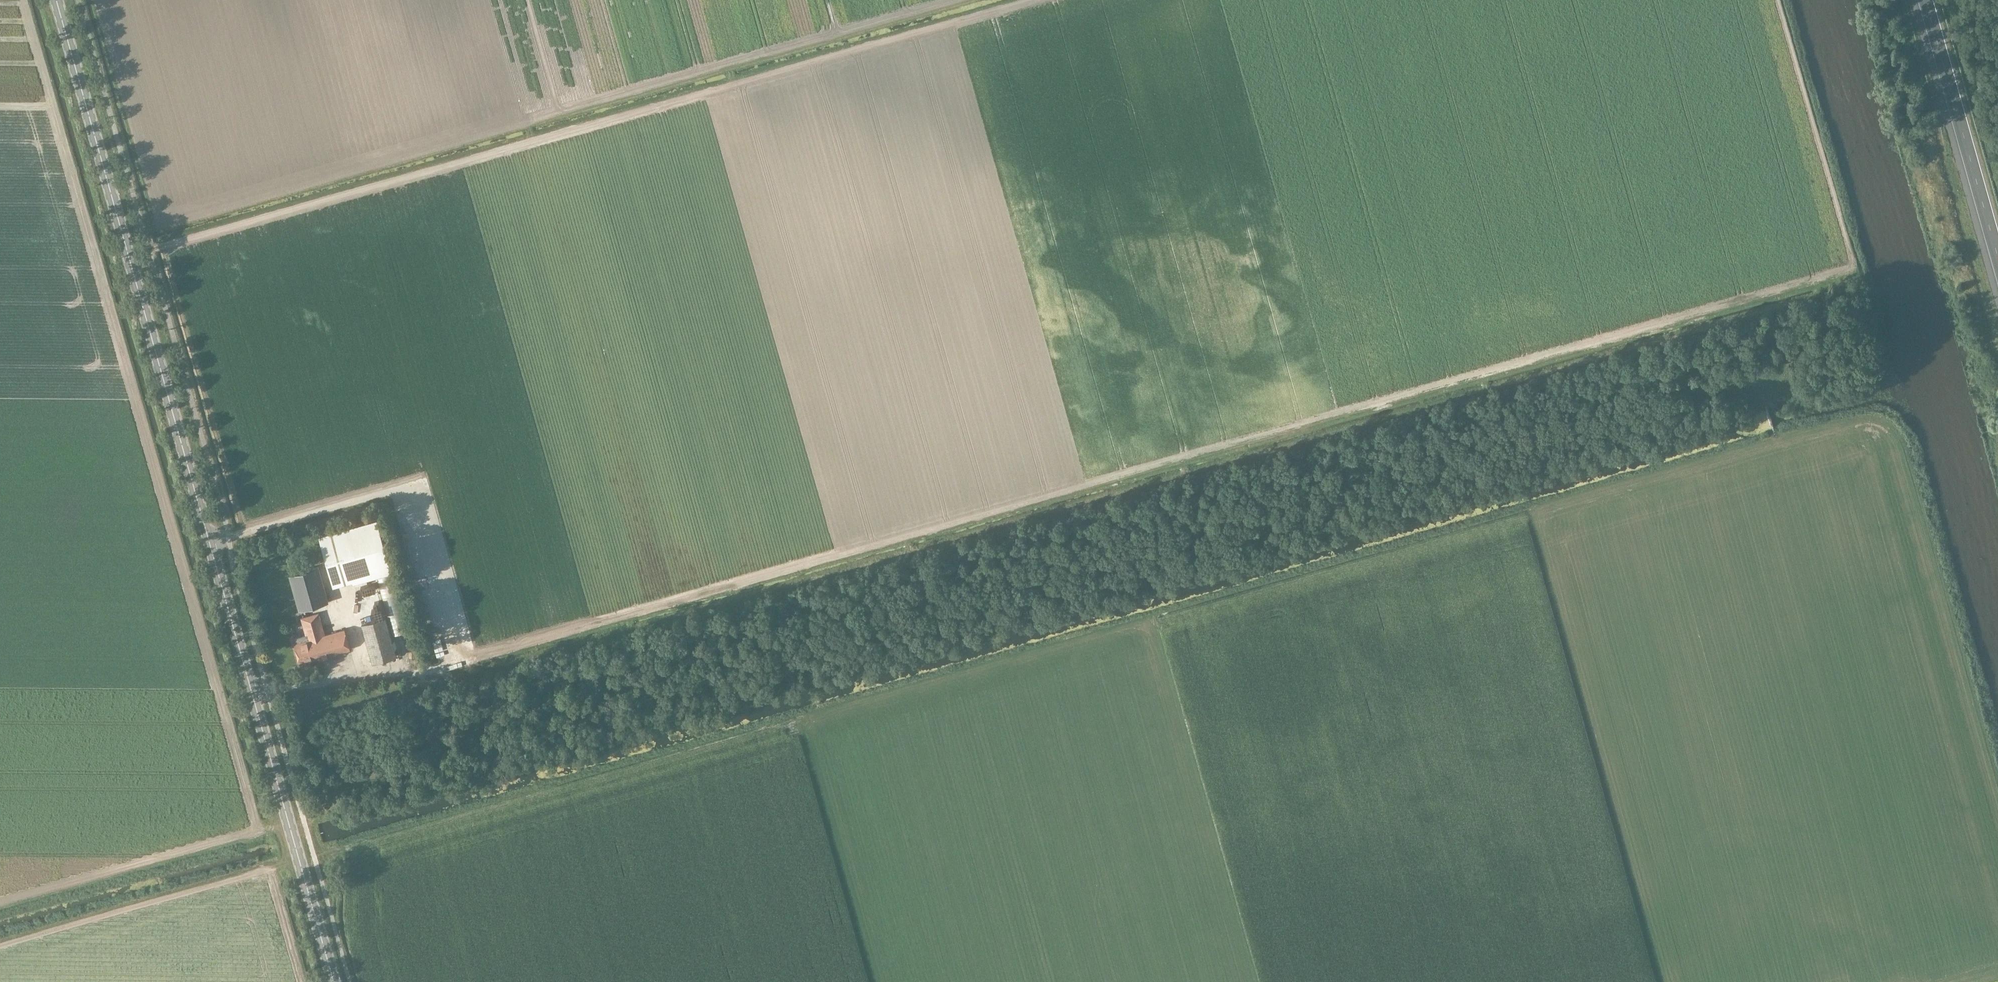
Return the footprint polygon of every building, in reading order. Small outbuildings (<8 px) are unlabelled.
[(408,630),(387,553),(377,517),(319,534),(333,585),(352,579),(353,582),(376,575),(392,635),(408,630)] [(298,610),(328,601),(318,566),(289,575),(298,610)] [(375,581),(355,586),(365,622),(361,623),(372,662),(396,656),(375,581)] [(295,643),(294,643),(299,662),(349,649),(344,629),(324,635),(318,613),(301,617),(305,634),(293,637),(295,643)]
